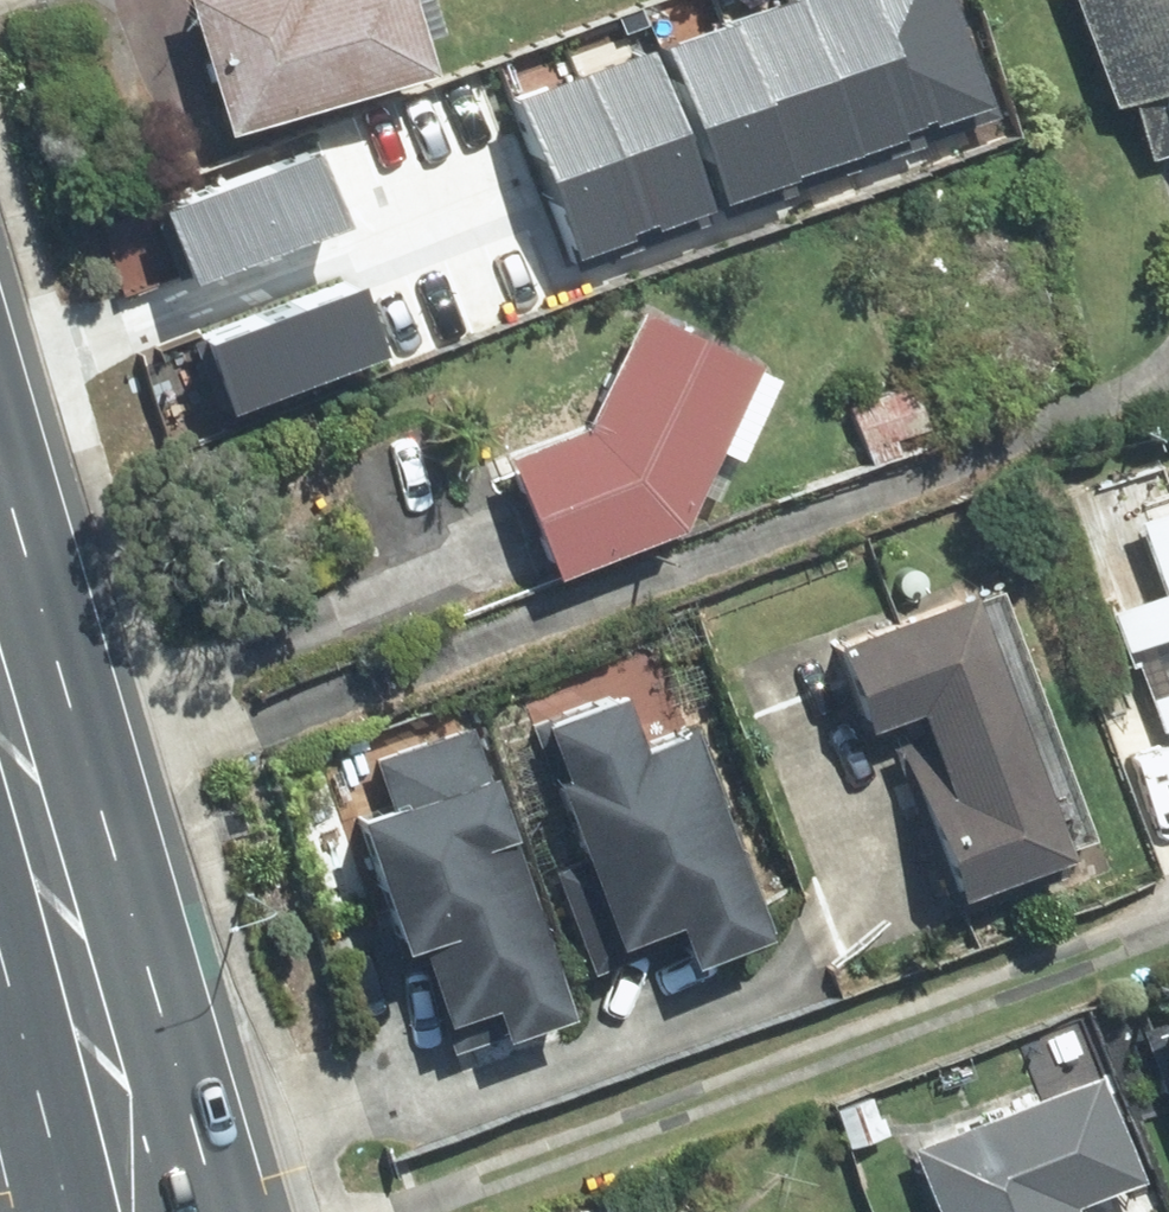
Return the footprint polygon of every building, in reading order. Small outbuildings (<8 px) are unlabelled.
[(223,132),(428,72),(407,0),(184,0),(223,132)] [(529,100),(584,263),(917,150),(905,133),(982,107),(945,0),(824,0),(529,100)] [(1105,108),(1158,90),(1168,122),(1168,0),(1067,0),(1105,108)] [(325,158),(180,212),(208,286),(352,233),(325,158)] [(363,289),(218,343),(244,411),(389,357),(363,289)] [(505,456),(552,576),(679,526),(753,359),(636,306),(582,425),(505,456)] [(1133,516),(1161,593),(1118,608),(1165,738),(1168,736),(1168,503),(1133,516)] [(1070,857),(973,587),(828,639),(862,735),(888,726),(951,900),(1070,857)] [(679,965),(767,933),(692,730),(640,749),(618,690),(527,723),(610,947),(665,927),(679,965)] [(568,1017),(470,728),(371,761),(387,808),(352,820),(397,952),(414,946),(440,1025),(486,1010),(496,1041),(568,1017)] [(1151,1026),(1168,1074),(1168,1019),(1151,1026)] [(910,1143),(937,1211),(1073,1211),(1072,1207),(1141,1180),(1098,1070),(910,1143)]
